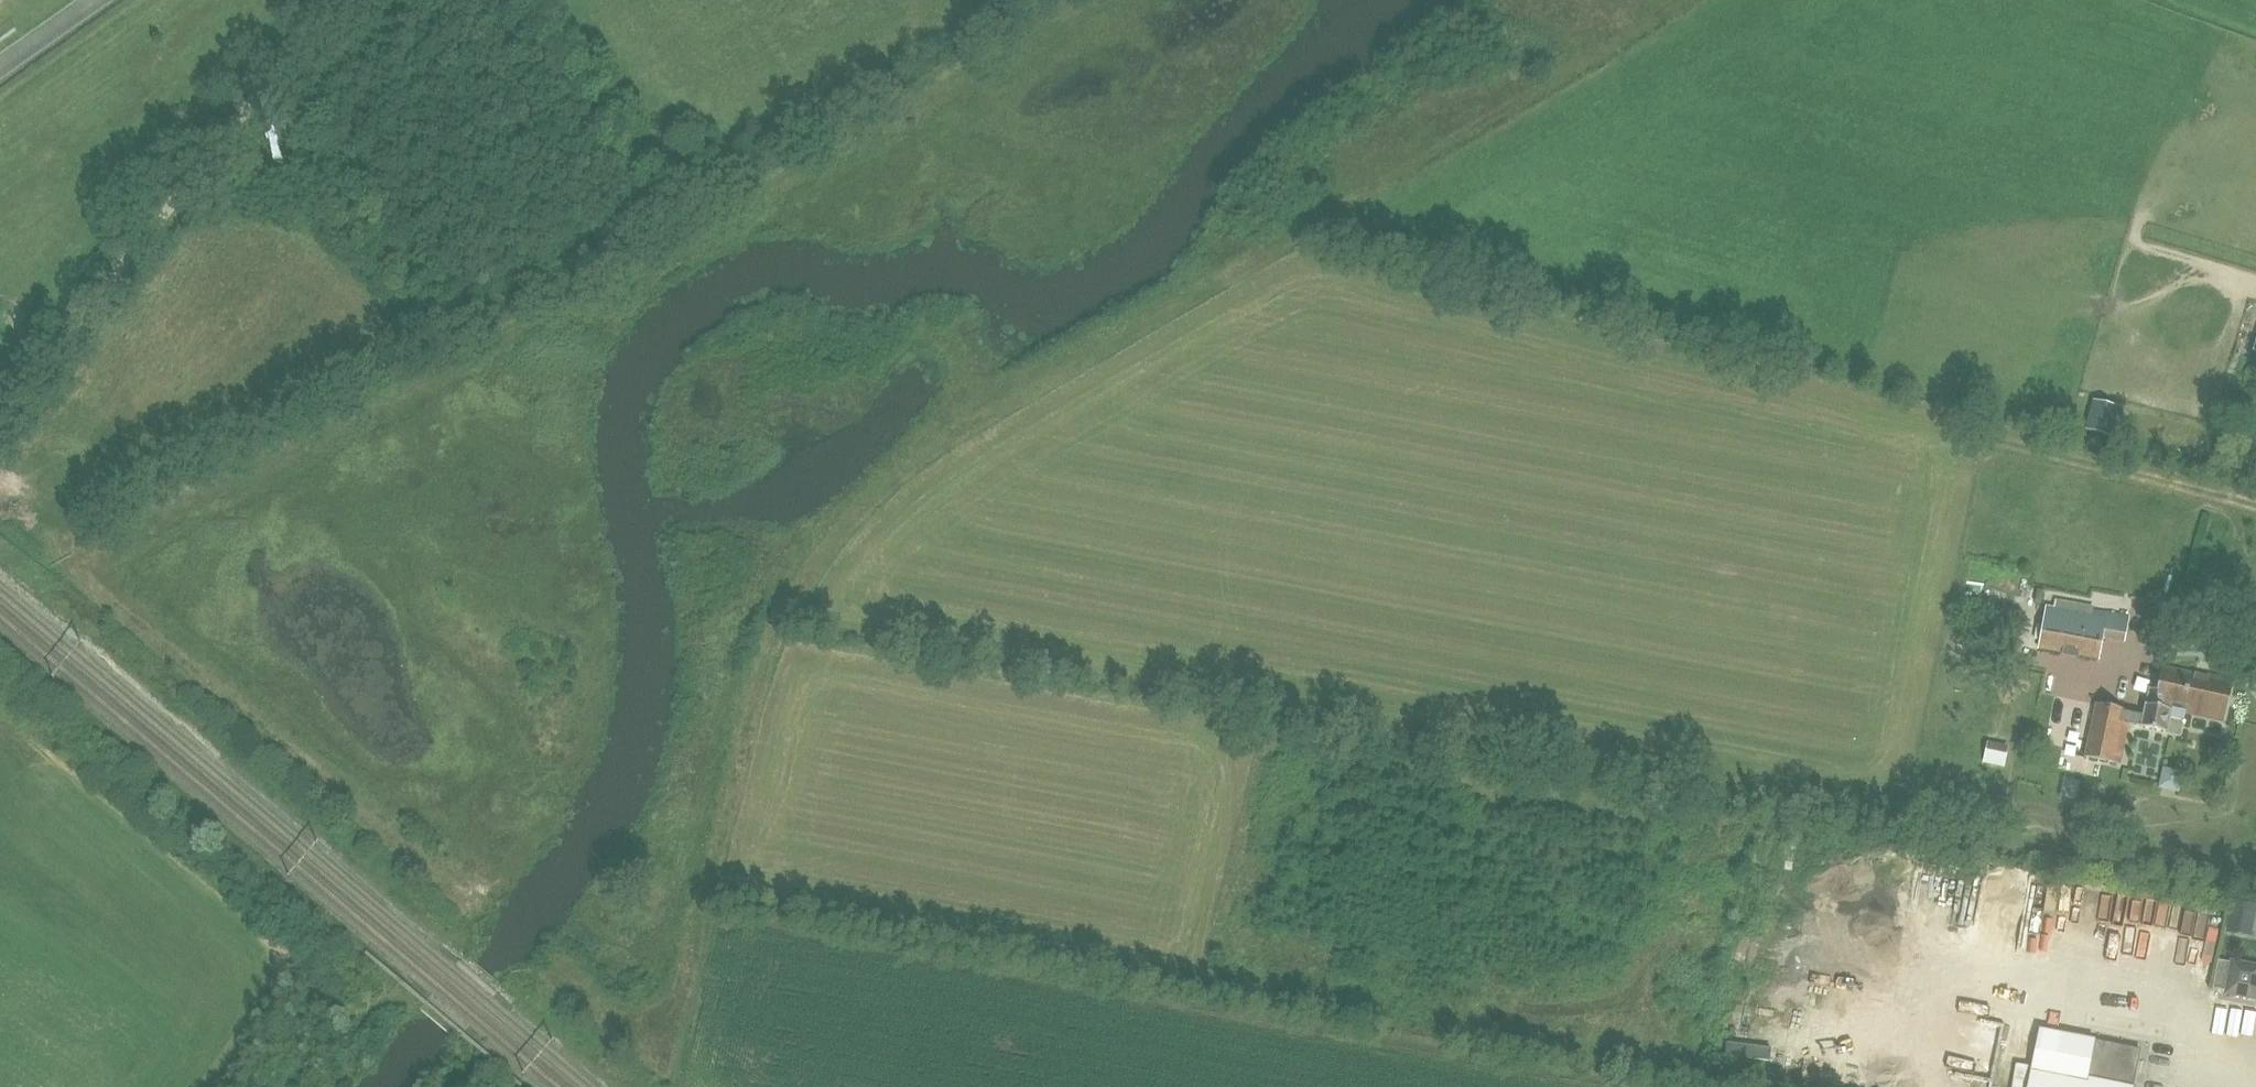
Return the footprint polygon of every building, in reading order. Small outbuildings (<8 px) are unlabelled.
[(2121,439),(2124,424),(2113,421),(2109,436),(2121,439)] [(2046,608),(2039,647),(2099,658),(2106,619),(2046,608)] [(2183,712),(2184,712),(2222,721),(2231,678),(2208,673),(2207,677),(2195,674),(2164,667),(2159,690),(2150,689),(2146,704),(2141,727),(2165,732),(2170,709),(2169,709),(2171,701),(2185,704),(2183,712)] [(2096,704),(2085,756),(2119,763),(2128,722),(2122,721),(2124,710),(2096,704)] [(2008,745),(1988,741),(1985,760),(2004,764),(2008,745)] [(2108,912),(2112,897),(2093,892),(2089,907),(2108,912)] [(2143,907),(2135,930),(2156,937),(2163,914),(2143,907)] [(2179,914),(2178,931),(2197,933),(2198,915),(2179,914)] [(2192,977),(2218,978),(2219,946),(2193,945),(2192,977)] [(2255,998),(2255,997),(2255,966),(2232,962),(2226,992),(2255,998)] [(2225,1009),(2221,1034),(2234,1036),(2238,1011),(2225,1009)] [(2032,1068),(2029,1086),(2132,1086),(2139,1049),(2092,1040),(2085,1078),(2032,1068)] [(2015,1065),(2003,1063),(1999,1086),(2011,1086),(2015,1065)]
